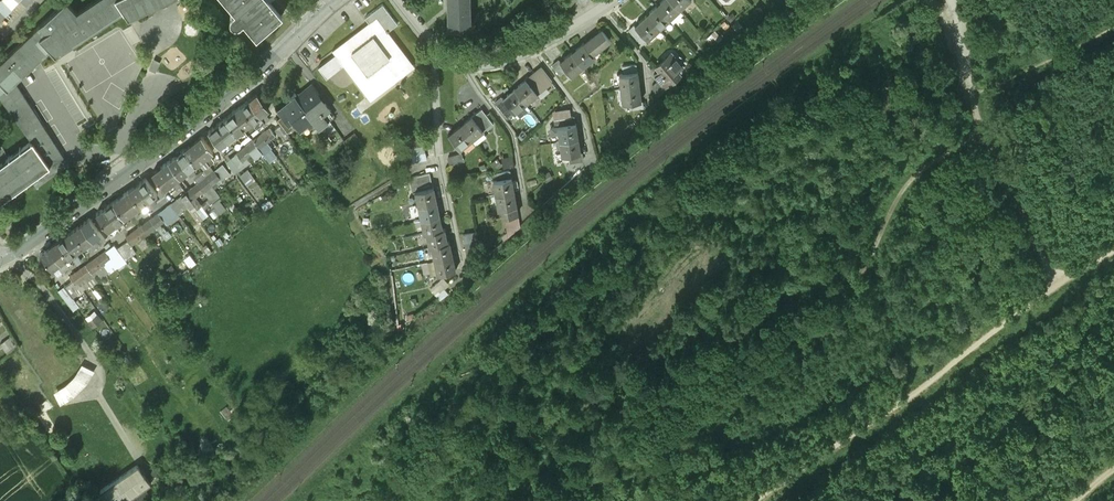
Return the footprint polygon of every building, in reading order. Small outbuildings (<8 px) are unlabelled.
[(32,176),(37,184),(69,161),(45,124),(49,121),(36,103),(33,105),(16,79),(51,47),(56,52),(63,47),(66,50),(71,46),(69,44),(124,9),(129,16),(130,15),(131,18),(137,15),(135,12),(162,0),(92,0),(76,10),(68,0),(64,0),(0,60),(0,93),(33,139),(0,163),(0,200),(32,176)] [(19,4),(17,0),(0,0),(0,15),(19,4)] [(235,9),(232,11),(231,12),(230,15),(230,18),(232,20),(234,22),(236,23),(239,22),(244,19),(257,35),(282,15),(270,0),(227,0),(235,9)] [(450,4),(449,4),(449,10),(450,10),(450,24),(449,24),(449,26),(473,24),(473,23),(470,23),(470,16),(472,16),(472,14),(470,14),(470,0),(450,0),(450,4)] [(555,0),(565,9),(574,0),(556,0),(555,0)] [(661,1),(662,2),(658,6),(667,16),(669,18),(675,12),(673,10),(677,6),(671,0),(662,0),(661,1)] [(677,6),(679,8),(685,2),(684,0),(671,0),(677,6)] [(327,77),(344,64),(369,96),(412,63),(388,31),(399,23),(383,3),(366,17),(372,25),(361,34),(359,31),(333,50),(335,53),(319,66),(327,77)] [(658,6),(656,5),(650,11),(651,12),(648,16),(657,25),(659,27),(665,21),(663,19),(667,16),(658,6)] [(648,16),(646,14),(640,20),(641,22),(637,25),(643,32),(648,37),(655,31),(653,29),(657,25),(648,16)] [(637,25),(635,23),(630,28),(637,37),(643,32),(637,25)] [(577,49),(573,53),(580,63),(582,65),(589,59),(591,62),(597,58),(593,53),(610,39),(601,28),(576,47),(577,49)] [(577,66),(580,63),(573,53),(571,51),(564,57),(565,59),(561,62),(571,75),(579,69),(577,66)] [(675,55),(670,59),(665,54),(656,63),(659,67),(654,71),(659,76),(664,82),(672,75),(674,77),(680,72),(676,68),(682,62),(675,55)] [(542,66),(519,84),(520,85),(516,88),(526,101),(553,80),(542,66)] [(621,78),(622,87),(625,87),(638,85),(638,80),(639,80),(638,70),(623,72),(624,78),(621,78)] [(664,82),(659,76),(652,81),(654,93),(657,95),(667,86),(664,82)] [(330,106),(312,82),(310,83),(311,84),(304,89),(305,90),(300,94),(309,106),(304,110),(312,120),(318,127),(328,120),(322,113),(330,106)] [(638,85),(625,87),(626,92),(623,92),(624,102),(640,99),(639,93),(641,93),(640,84),(638,85)] [(516,88),(515,87),(507,92),(509,94),(504,97),(514,110),(526,101),(516,88)] [(269,107),(257,91),(249,97),(260,113),(265,110),(269,107)] [(298,92),(278,106),(288,120),(293,117),(301,128),(312,120),(304,110),(309,106),(300,94),(298,92)] [(258,124),(265,120),(260,113),(249,97),(241,103),(252,119),(254,118),(258,124)] [(252,119),(241,103),(233,109),(244,125),(252,119)] [(491,119),(481,107),(472,114),(473,116),(481,126),(491,119)] [(244,125),(233,109),(224,115),(236,131),(243,126),(244,129),(246,127),(244,125)] [(269,117),(265,110),(260,113),(265,120),(269,117)] [(481,126),(473,116),(472,114),(464,120),(465,121),(461,125),(469,135),(471,138),(478,132),(476,130),(481,126)] [(236,131),(224,115),(216,121),(230,139),(234,142),(236,140),(232,134),(236,131)] [(252,119),(244,125),(246,127),(249,131),(258,124),(254,118),(252,119)] [(230,139),(216,121),(208,127),(224,149),(228,146),(229,148),(232,146),(231,144),(234,142),(230,139)] [(575,121),(560,124),(561,130),(558,130),(560,139),(563,139),(576,137),(575,132),(577,131),(575,121)] [(461,125),(460,123),(452,129),(453,131),(449,134),(459,147),(467,141),(465,139),(469,135),(461,125)] [(275,133),(270,126),(266,129),(271,136),(275,133)] [(271,136),(266,129),(262,132),(267,139),(271,136)] [(363,143),(355,131),(344,139),(352,151),(363,143)] [(213,148),(201,132),(193,139),(206,157),(208,156),(206,153),(213,148)] [(262,132),(254,138),(259,145),(267,139),(262,132)] [(422,136),(408,138),(413,160),(426,157),(422,136)] [(576,137),(563,139),(564,144),(561,144),(562,154),(578,151),(577,146),(579,146),(578,137),(576,137)] [(254,138),(246,144),(251,151),(259,145),(254,138)] [(206,157),(193,139),(185,145),(196,160),(203,156),(204,158),(206,157)] [(251,151),(246,144),(242,147),(247,154),(251,151)] [(196,160),(185,145),(177,151),(190,169),(192,167),(190,165),(196,160)] [(247,154),(242,147),(238,150),(243,157),(247,154)] [(190,169),(177,151),(168,157),(180,172),(186,168),(187,168),(188,170),(190,169)] [(462,153),(449,156),(451,163),(464,160),(462,153)] [(180,172),(168,157),(161,162),(174,180),(175,179),(174,177),(180,172)] [(172,182),(174,180),(161,162),(152,169),(164,184),(171,180),(172,182)] [(219,166),(215,170),(214,168),(210,170),(216,178),(223,172),(219,166)] [(216,178),(210,170),(206,173),(212,181),(216,178)] [(430,171),(410,175),(413,189),(419,188),(433,185),(430,171)] [(212,181),(206,173),(198,179),(203,186),(212,181)] [(157,189),(145,174),(137,180),(150,198),(151,197),(150,195),(157,189)] [(511,176),(496,178),(497,184),(494,185),(496,194),(499,194),(512,191),(511,186),(513,185),(511,176)] [(203,186),(198,179),(190,185),(195,192),(203,186)] [(150,198),(137,180),(129,186),(140,202),(146,197),(148,200),(150,198)] [(195,192),(190,185),(186,188),(191,196),(195,192)] [(433,185),(419,188),(420,193),(417,194),(419,203),(422,203),(435,200),(434,194),(435,194),(433,185)] [(140,202),(129,186),(121,192),(134,210),(136,209),(134,206),(140,202)] [(191,196),(186,188),(182,192),(187,199),(191,196)] [(512,191),(499,194),(499,199),(497,199),(498,208),(505,207),(514,205),(513,200),(515,200),(514,191),(512,191)] [(134,210),(121,192),(113,198),(124,213),(131,209),(132,211),(134,210)] [(118,218),(124,213),(113,198),(104,204),(118,222),(119,221),(118,218)] [(435,200),(422,203),(423,208),(420,209),(422,217),(425,216),(438,214),(437,210),(438,209),(436,200),(435,200)] [(118,222),(104,204),(96,210),(108,225),(114,221),(116,223),(118,222)] [(514,205),(505,207),(506,214),(518,212),(517,205),(514,205)] [(163,216),(158,209),(154,212),(159,219),(163,216)] [(159,219),(154,212),(150,215),(155,222),(159,219)] [(438,214),(425,216),(426,222),(423,223),(425,231),(430,230),(441,228),(440,223),(441,223),(439,213),(438,214)] [(89,215),(81,221),(94,239),(96,238),(94,236),(101,230),(89,215)] [(150,215),(142,221),(147,228),(155,222),(150,215)] [(94,239),(81,221),(73,227),(84,243),(91,238),(92,240),(94,239)] [(147,228),(142,221),(138,224),(143,231),(147,228)] [(138,224),(130,230),(135,237),(143,231),(138,224)] [(84,243),(73,227),(65,233),(78,251),(79,250),(78,248),(84,243)] [(441,228),(430,230),(431,236),(429,236),(431,245),(436,244),(446,242),(445,237),(446,236),(444,227),(441,228)] [(135,237),(130,230),(126,233),(131,240),(135,237)] [(476,231),(463,233),(465,241),(477,239),(476,231)] [(78,251),(65,233),(56,239),(68,255),(74,250),(76,252),(78,251)] [(68,255),(56,239),(49,245),(62,263),(63,262),(61,260),(68,255)] [(477,239),(465,241),(466,248),(478,246),(477,239)] [(446,242),(436,244),(437,249),(434,250),(436,258),(438,258),(451,255),(450,250),(452,249),(450,241),(446,242)] [(62,263),(49,245),(41,251),(52,267),(58,262),(60,264),(62,263)] [(478,246),(466,248),(468,255),(479,253),(478,246)] [(105,248),(98,253),(103,261),(110,255),(105,248)] [(98,253),(90,259),(95,266),(103,261),(98,253)] [(479,254),(470,263),(474,267),(481,260),(479,254)] [(451,255),(438,258),(439,263),(437,264),(439,273),(454,270),(453,265),(455,264),(453,255),(451,255)] [(95,266),(90,259),(86,262),(91,269),(95,266)] [(83,275),(78,268),(74,271),(79,278),(83,275)] [(79,278),(74,271),(70,274),(75,281),(79,278)] [(443,277),(432,288),(437,293),(440,291),(448,283),(443,277)] [(101,321),(98,317),(97,315),(88,321),(92,328),(101,321)] [(91,372),(83,367),(77,377),(84,382),(91,372)] [(67,387),(58,393),(62,401),(72,394),(67,387)] [(100,493),(106,500),(129,500),(151,486),(139,468),(100,493)]
